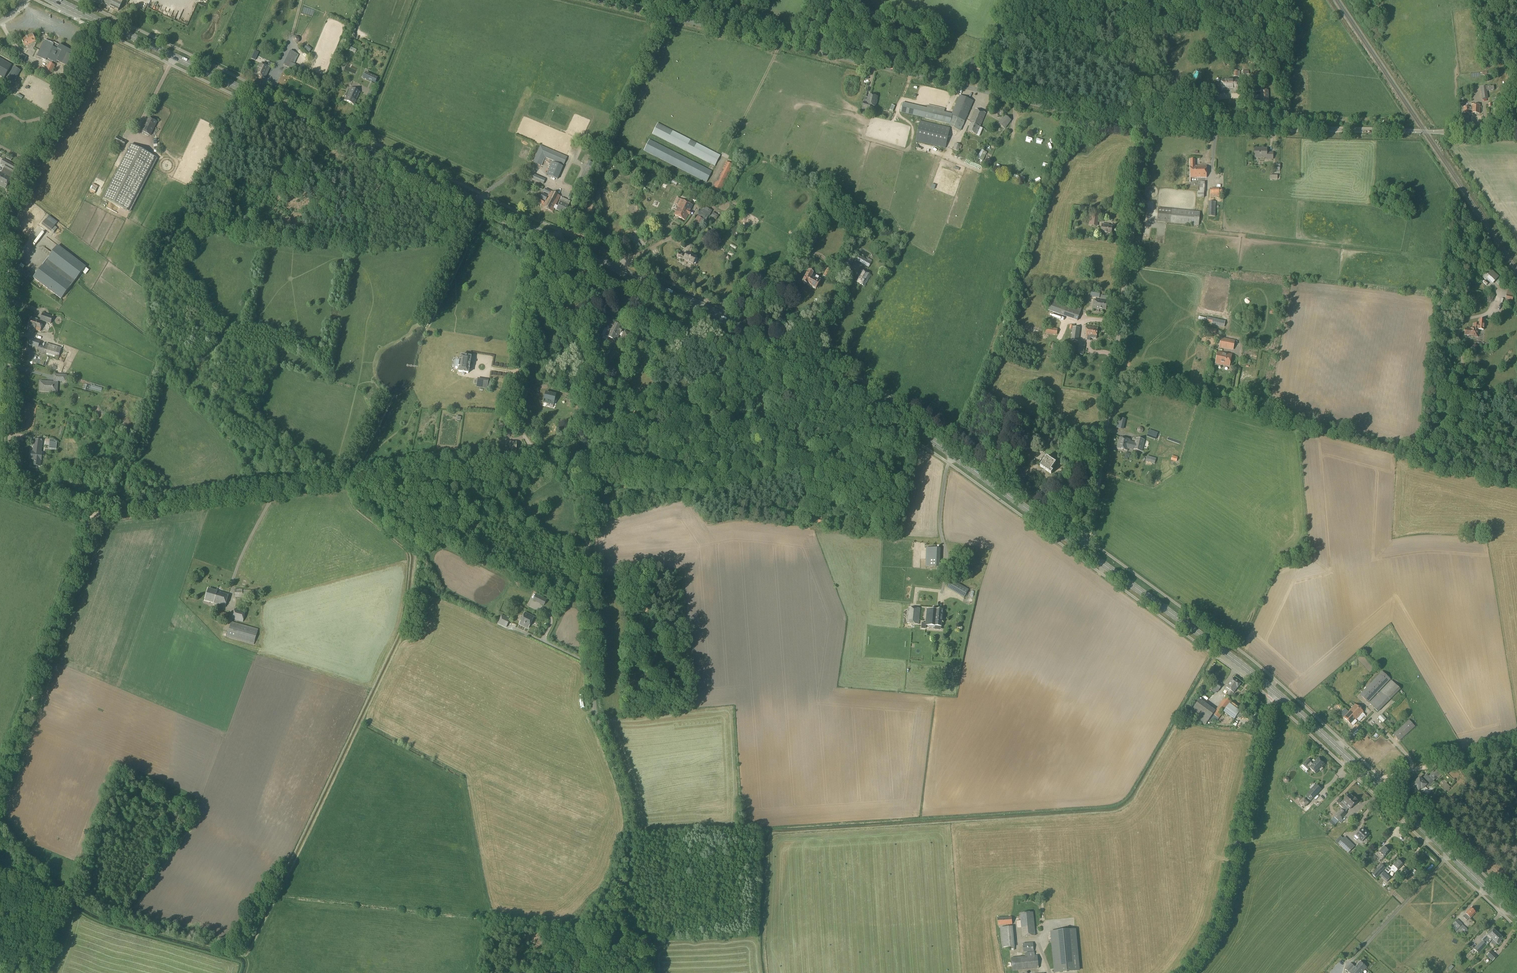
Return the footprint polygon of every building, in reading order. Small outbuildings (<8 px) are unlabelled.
[(101,3),(102,3),(110,7),(118,10),(123,0),(103,0),(101,3)] [(21,39),(24,46),(36,41),(32,33),(21,39)] [(45,63),(46,60),(51,62),(52,61),(56,63),(57,61),(72,68),(77,58),(71,55),(73,51),(55,43),(54,45),(45,40),(37,56),(43,59),(42,61),(45,63)] [(290,50),(288,53),(283,65),(296,71),(299,66),(294,64),(299,55),(290,50)] [(23,63),(27,57),(21,53),(17,59),(23,63)] [(11,65),(0,58),(0,76),(4,78),(11,65)] [(972,60),(969,70),(981,74),(984,63),(972,60)] [(260,62),(254,74),(265,78),(270,67),(272,63),(268,62),(266,66),(260,62)] [(49,63),(45,70),(51,73),(55,66),(49,63)] [(21,70),(14,67),(6,80),(13,84),(21,70)] [(366,73),(363,78),(375,84),(378,78),(372,75),(372,76),(366,73)] [(1236,80),(1221,80),(1221,90),(1237,89),(1236,80)] [(1482,99),(1488,98),(1487,91),(1490,91),(1489,86),(1480,87),(1482,99)] [(351,88),(348,94),(346,93),(345,96),(346,97),(345,100),(354,104),(360,92),(351,88)] [(1268,90),(1260,90),(1260,103),(1269,102),(1268,90)] [(870,110),(870,107),(872,106),(875,107),(875,104),(876,103),(877,101),(876,100),(877,97),(875,96),(875,95),(872,95),(871,96),(869,95),(867,103),(864,102),(862,109),(870,110)] [(927,105),(927,108),(902,102),(900,112),(950,124),(949,126),(960,131),(961,128),(964,121),(973,101),(960,95),(951,114),(944,112),(945,109),(927,105)] [(1480,113),(1480,105),(1471,105),(1471,107),(1463,107),(1463,113),(1469,113),(1469,111),(1471,111),(1471,113),(1480,113)] [(975,109),(971,120),(970,123),(972,124),(968,131),(977,135),(986,113),(975,109)] [(1010,121),(1004,117),(999,123),(1005,128),(1010,121)] [(150,118),(146,125),(145,125),(142,131),(143,132),(142,133),(146,135),(147,134),(150,135),(153,129),(152,129),(156,121),(150,118)] [(945,148),(949,131),(950,127),(920,121),(915,141),(945,148)] [(714,166),(720,155),(657,123),(651,134),(714,166)] [(124,146),(126,141),(117,137),(114,141),(124,146)] [(712,171),(649,139),(643,151),(706,182),(712,171)] [(962,146),(955,143),(953,149),(960,152),(962,146)] [(103,198),(121,207),(130,212),(158,158),(130,144),(103,198)] [(533,162),(541,166),(545,157),(563,165),(567,157),(540,145),(533,162)] [(1266,153),(1266,148),(1262,148),(1262,150),(1254,150),(1254,157),(1266,157),(1266,159),(1273,159),(1273,153),(1266,153)] [(3,159),(1,164),(5,166),(4,169),(7,171),(6,173),(7,174),(8,174),(9,171),(12,164),(3,159)] [(1198,177),(1199,166),(1195,166),(1195,159),(1190,159),(1190,177),(1198,177)] [(563,167),(552,162),(546,175),(557,179),(563,167)] [(712,189),(713,189),(711,194),(716,197),(719,192),(719,193),(733,165),(726,162),(712,189)] [(5,189),(11,178),(13,173),(17,166),(12,164),(9,171),(8,174),(7,174),(7,175),(7,176),(4,180),(5,178),(4,178),(2,181),(0,180),(0,181),(0,186),(5,189)] [(587,165),(576,187),(582,190),(593,168),(587,165)] [(532,173),(530,178),(543,184),(545,179),(532,173)] [(1205,192),(1205,182),(1200,182),(1199,191),(1198,191),(1197,197),(1204,198),(1204,192),(1205,192)] [(1209,197),(1219,197),(1219,194),(1222,194),(1222,188),(1209,189),(1209,197)] [(554,208),(556,205),(560,196),(545,189),(544,191),(549,194),(548,196),(542,193),(538,202),(543,204),(542,207),(552,212),(554,208)] [(556,205),(554,208),(557,209),(561,211),(561,210),(565,212),(570,201),(562,197),(561,201),(558,206),(556,205)] [(678,205),(674,215),(685,220),(688,214),(689,215),(690,212),(689,211),(692,205),(677,198),(674,203),(678,205)] [(710,206),(708,209),(703,206),(698,217),(697,216),(695,221),(701,224),(701,223),(703,224),(708,215),(709,216),(712,210),(713,207),(710,206)] [(1198,225),(1200,212),(1158,208),(1157,222),(1198,225)] [(1097,227),(1098,215),(1089,214),(1088,226),(1097,227)] [(57,228),(55,226),(46,219),(42,225),(51,232),(51,231),(53,233),(57,228)] [(1111,234),(1112,227),(1108,226),(1108,225),(1102,224),(1101,232),(1111,234)] [(58,245),(47,259),(33,278),(61,299),(86,267),(58,245)] [(692,265),(694,266),(698,259),(696,258),(696,257),(691,255),(693,251),(694,248),(690,246),(687,253),(686,253),(684,257),(678,254),(676,257),(687,262),(687,263),(691,265),(691,264),(692,265)] [(796,261),(801,265),(808,255),(802,251),(796,261)] [(870,260),(873,255),(865,251),(862,255),(870,260)] [(854,259),(847,255),(840,267),(847,271),(854,259)] [(858,255),(855,260),(868,267),(871,262),(858,255)] [(30,274),(23,269),(19,266),(18,265),(15,270),(26,279),(30,274)] [(83,273),(88,277),(92,272),(87,268),(83,273)] [(831,271),(827,269),(823,276),(827,279),(831,271)] [(854,281),(864,286),(870,275),(861,270),(854,281)] [(818,278),(812,275),(813,274),(808,271),(801,283),(806,286),(806,285),(815,290),(816,289),(817,289),(818,287),(817,286),(821,280),(818,278)] [(1499,286),(1504,281),(1500,277),(1495,282),(1499,286)] [(1064,301),(1052,297),(1048,311),(1077,321),(1082,307),(1069,303),(1070,301),(1065,299),(1064,301)] [(1106,310),(1107,302),(1100,301),(1094,300),(1093,308),(1099,309),(1099,308),(1106,310)] [(40,320),(43,321),(50,323),(53,316),(43,313),(40,320)] [(40,331),(43,321),(40,320),(32,317),(28,329),(35,331),(35,330),(40,331)] [(1223,328),(1225,321),(1207,317),(1206,322),(1212,323),(1211,325),(1223,328)] [(1484,330),(1484,319),(1479,319),(1479,324),(1474,323),(1473,329),(1471,329),(1471,327),(1468,327),(1468,329),(1465,329),(1464,335),(1471,335),(1471,337),(1478,337),(1478,329),(1484,330)] [(602,337),(605,336),(616,341),(620,333),(623,334),(621,337),(627,340),(630,334),(624,331),(623,332),(621,331),(622,328),(619,327),(620,326),(615,324),(615,325),(611,323),(609,329),(607,328),(607,329),(605,328),(602,336),(602,337)] [(1078,342),(1079,328),(1073,327),(1073,326),(1070,325),(1069,329),(1072,329),(1071,341),(1078,342)] [(1057,329),(1040,326),(1040,327),(1040,332),(1040,333),(1045,333),(1044,333),(1056,335),(1057,329)] [(1097,327),(1087,326),(1085,336),(1087,336),(1087,340),(1090,341),(1090,338),(1096,339),(1097,327)] [(32,347),(38,348),(37,350),(37,351),(59,357),(62,348),(46,343),(45,347),(39,345),(40,341),(31,338),(28,345),(32,347)] [(1232,349),(1234,341),(1221,338),(1219,347),(1232,349)] [(1229,366),(1231,355),(1218,352),(1215,364),(1229,366)] [(471,357),(461,356),(460,360),(459,360),(458,367),(459,367),(458,372),(461,372),(461,374),(464,375),(464,373),(468,373),(469,369),(470,362),(471,357)] [(40,382),(39,392),(49,392),(49,393),(57,393),(57,383),(57,381),(66,382),(66,376),(54,375),(54,382),(40,382)] [(545,390),(543,401),(553,404),(556,393),(545,390)] [(574,412),(572,420),(580,422),(582,413),(574,412)] [(504,429),(505,424),(499,423),(498,429),(504,429),(503,436),(510,437),(511,430),(504,429)] [(1155,440),(1158,433),(1149,430),(1146,437),(1155,440)] [(1130,440),(1119,437),(1119,438),(1117,448),(1128,451),(1128,448),(1133,450),(1142,452),(1144,440),(1136,438),(1135,442),(1130,441),(1130,440)] [(40,466),(40,460),(41,460),(42,453),(41,453),(42,440),(35,439),(33,452),(32,451),(31,459),(33,459),(32,465),(40,466)] [(516,442),(506,441),(506,450),(516,451),(516,442)] [(1047,446),(1044,444),(1045,443),(1040,442),(1041,442),(1036,441),(1036,442),(1038,446),(1039,444),(1042,446),(1039,450),(1042,453),(1047,446)] [(1051,474),(1053,471),(1051,470),(1056,463),(1047,456),(1040,466),(1051,474)] [(1154,464),(1156,459),(1147,456),(1145,461),(1154,464)] [(923,560),(924,548),(923,548),(923,545),(915,545),(915,569),(922,569),(922,560),(923,560)] [(964,597),(968,590),(950,579),(947,583),(949,584),(947,588),(964,597)] [(205,600),(214,603),(225,606),(228,594),(218,591),(208,588),(205,600)] [(253,590),(242,590),(242,589),(235,589),(235,597),(254,597),(253,590)] [(544,605),(547,599),(536,594),(533,600),(544,605)] [(920,609),(908,608),(907,623),(919,625),(920,609)] [(935,628),(941,629),(941,627),(943,610),(927,608),(925,625),(935,626),(935,628)] [(243,622),(243,620),(245,613),(245,612),(235,609),(231,619),(243,622)] [(226,621),(228,614),(218,611),(216,618),(226,621)] [(528,628),(534,617),(525,613),(519,624),(528,628)] [(505,627),(509,619),(504,617),(500,625),(505,627)] [(258,629),(231,621),(227,637),(254,645),(258,629)] [(1368,703),(1390,679),(1382,671),(1359,695),(1368,703)] [(1237,688),(1240,684),(1232,678),(1230,682),(1226,688),(1224,690),(1229,693),(1227,695),(1230,697),(1233,692),(1234,693),(1237,687),(1237,688)] [(1376,710),(1398,688),(1391,680),(1368,703),(1376,710)] [(1217,692),(1221,686),(1217,683),(1211,691),(1215,694),(1217,691),(1217,692)] [(1230,704),(1232,701),(1226,697),(1215,711),(1200,700),(1197,698),(1188,710),(1191,712),(1190,713),(1205,725),(1210,718),(1215,722),(1223,712),(1233,720),(1240,711),(1237,709),(1239,706),(1232,701),(1230,704)] [(1363,712),(1355,704),(1350,710),(1348,712),(1349,713),(1344,718),(1350,724),(1355,719),(1356,719),(1363,712)] [(1383,722),(1386,719),(1381,714),(1378,717),(1383,722)] [(1399,741),(1415,726),(1409,720),(1393,734),(1399,741)] [(1321,767),(1324,764),(1318,759),(1313,764),(1311,762),(1308,759),(1302,765),(1307,770),(1310,767),(1316,773),(1318,770),(1320,771),(1323,769),(1321,767)] [(1444,766),(1440,770),(1442,772),(1446,775),(1449,771),(1444,766)] [(1433,781),(1442,772),(1438,767),(1429,776),(1433,781)] [(1429,788),(1434,782),(1426,775),(1421,780),(1419,778),(1412,785),(1418,790),(1421,788),(1422,789),(1426,785),(1429,788)] [(1446,790),(1449,787),(1442,780),(1439,784),(1446,790)] [(1310,801),(1321,790),(1316,785),(1305,796),(1310,801)] [(1350,809),(1358,801),(1358,800),(1355,798),(1354,798),(1350,794),(1342,802),(1343,803),(1346,806),(1350,809)] [(1304,808),(1309,803),(1304,799),(1299,804),(1304,808)] [(1338,822),(1346,814),(1341,809),(1333,817),(1338,822)] [(1361,842),(1368,835),(1361,829),(1353,837),(1356,840),(1358,839),(1361,842)] [(1342,839),(1340,836),(1335,842),(1338,845),(1339,844),(1348,853),(1354,847),(1344,837),(1342,839)] [(1381,860),(1389,852),(1383,847),(1376,855),(1381,860)] [(1397,870),(1402,864),(1398,860),(1393,866),(1392,865),(1390,868),(1389,866),(1380,876),(1386,882),(1391,878),(1387,874),(1390,872),(1393,871),(1395,873),(1397,870)] [(1375,878),(1385,868),(1381,864),(1371,875),(1375,878)] [(1418,873),(1414,870),(1412,872),(1415,875),(1414,876),(1419,881),(1421,879),(1416,874),(1418,873)] [(1473,910),(1471,908),(1465,914),(1466,914),(1463,917),(1467,920),(1469,917),(1470,918),(1475,912),(1475,911),(1474,910),(1473,910)] [(1022,937),(1035,935),(1032,912),(1020,913),(1022,937)] [(998,925),(1012,925),(1011,917),(997,918),(998,925)] [(1462,934),(1467,929),(1462,924),(1457,919),(1452,924),(1453,925),(1451,927),(1459,934),(1460,932),(1462,934)] [(1014,950),(1014,947),(1012,927),(1000,928),(1002,948),(1009,947),(1009,950),(1014,950)] [(1476,936),(1483,930),(1480,927),(1473,934),(1476,936)] [(1075,929),(1051,932),(1055,972),(1078,970),(1075,929)] [(1492,939),(1497,934),(1495,932),(1495,931),(1494,930),(1493,930),(1488,935),(1488,934),(1485,938),(1489,941),(1492,938),(1492,939)] [(1497,934),(1492,939),(1493,940),(1490,943),(1494,947),(1497,944),(1499,945),(1501,942),(1500,941),(1503,939),(1502,938),(1502,937),(1501,936),(1500,936),(1497,934)] [(1478,953),(1487,945),(1482,941),(1474,949),(1478,953)] [(1023,952),(1033,951),(1033,943),(1022,943),(1023,952)] [(1492,961),(1497,957),(1491,951),(1486,955),(1492,961)] [(1034,955),(1034,952),(1025,952),(1025,954),(1025,956),(1011,957),(1012,971),(1038,968),(1037,955),(1034,955)] [(1360,962),(1355,967),(1354,966),(1352,969),(1349,966),(1346,970),(1350,972),(1361,972),(1366,967),(1360,962)] [(1322,972),(1340,972),(1331,964),(1322,972)]
